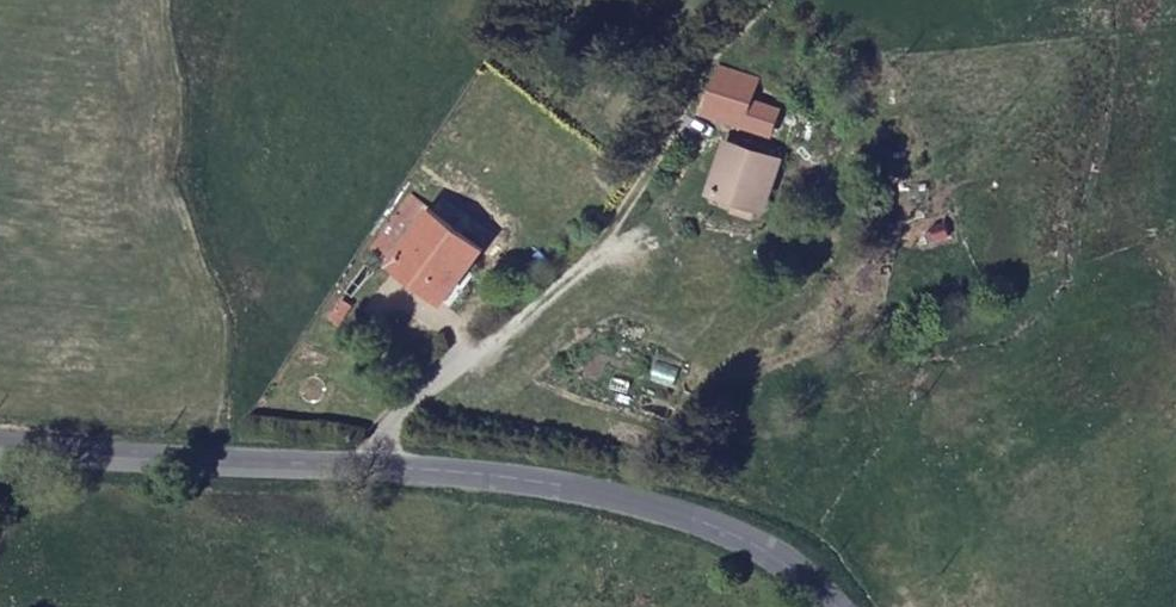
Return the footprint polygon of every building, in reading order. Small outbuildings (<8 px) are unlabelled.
[(710,83),(709,95),(732,98),(733,84),(718,81),(718,84),(710,83)] [(695,111),(695,118),(694,123),(723,126),(724,117),(740,120),(743,86),(733,84),(732,98),(709,95),(699,95),(698,104),(702,104),(700,111),(695,111)] [(723,126),(694,123),(692,133),(738,138),(740,120),(724,117),(723,126)] [(726,157),(710,203),(758,220),(774,172),(726,157)] [(492,254),(425,196),(385,244),(448,301),(492,254)] [(704,213),(755,232),(756,225),(758,220),(710,203),(707,208),(704,213)]
